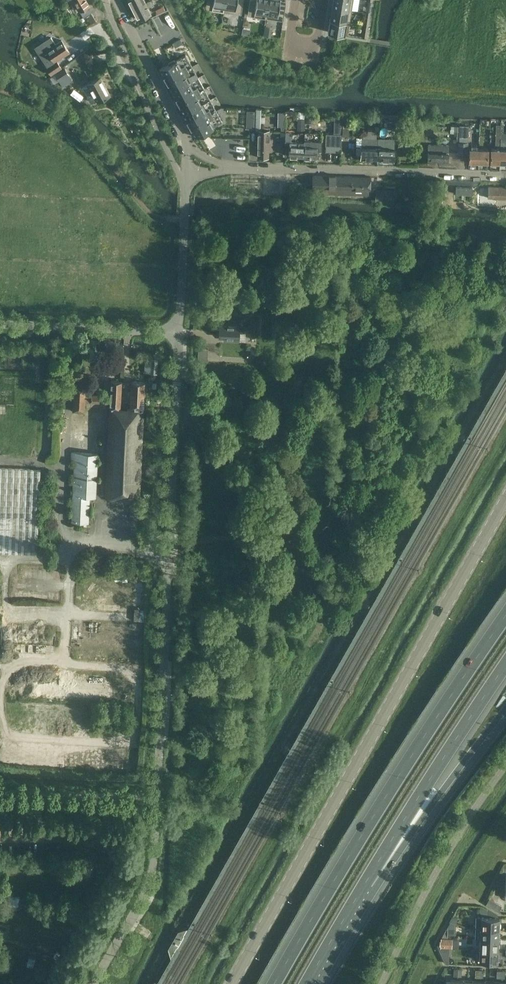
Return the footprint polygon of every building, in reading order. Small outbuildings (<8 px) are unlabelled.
[(82,12),(89,8),(91,7),(87,0),(74,0),(82,12)] [(145,2),(144,0),(128,0),(132,9),(145,2)] [(225,0),(207,0),(206,9),(223,11),(225,0)] [(223,11),(241,14),(243,0),(225,0),(223,11)] [(268,0),(250,0),(248,15),(265,18),(268,0)] [(265,18),(283,21),(286,4),(280,3),(280,0),(268,0),(265,18)] [(353,0),(333,0),(332,7),(352,10),(353,0)] [(132,9),(138,19),(138,20),(151,13),(145,2),(132,9)] [(330,19),(350,22),(352,10),(332,7),(330,19)] [(82,12),(81,13),(82,15),(83,17),(91,13),(92,12),(89,8),(82,12)] [(83,17),(84,20),(85,20),(87,18),(91,24),(96,21),(91,13),(83,17)] [(348,35),(350,22),(330,19),(328,32),(348,35)] [(69,52),(62,40),(55,44),(48,48),(49,49),(47,50),(54,61),(46,66),(51,74),(61,68),(56,60),(69,52)] [(170,63),(159,69),(164,78),(165,80),(192,66),(186,55),(177,59),(175,60),(174,59),(169,62),(170,63)] [(192,66),(165,80),(167,83),(172,91),(198,77),(192,66)] [(55,74),(59,80),(69,74),(65,68),(55,74)] [(110,95),(100,77),(88,83),(89,84),(83,87),(93,104),(98,101),(98,102),(110,95)] [(198,77),(172,91),(176,100),(178,102),(204,88),(198,77)] [(204,88),(178,102),(179,105),(183,113),(182,114),(183,114),(210,99),(204,88)] [(210,99),(183,114),(187,123),(189,125),(216,110),(210,99)] [(216,110),(189,125),(190,127),(195,137),(206,131),(207,132),(213,129),(212,127),(222,122),(216,110)] [(457,155),(466,156),(467,156),(467,143),(468,143),(468,125),(459,125),(459,126),(454,126),(450,126),(450,133),(454,133),(454,136),(456,136),(456,139),(453,139),(453,143),(457,143),(458,143),(457,155)] [(491,148),(490,163),(500,163),(501,149),(501,141),(501,133),(501,126),(501,125),(496,125),(496,126),(495,141),(495,149),(491,148)] [(259,140),(258,157),(268,158),(269,151),(272,151),(273,139),(269,138),(270,130),(259,130),(258,140),(259,140)] [(303,157),(304,140),(304,141),(291,141),(291,132),(285,131),(285,145),(289,145),(289,156),(303,157)] [(357,137),(357,148),(361,148),(361,157),(360,159),(378,159),(378,148),(378,131),(368,131),(368,134),(363,134),(361,134),(361,137),(357,137)] [(325,147),(341,147),(341,134),(325,134),(325,147)] [(318,157),(318,156),(318,150),(321,150),(321,140),(304,140),(303,157),(318,157)] [(449,146),(442,146),(426,145),(426,161),(448,162),(449,146)] [(378,148),(378,159),(394,160),(395,149),(378,148)] [(479,162),(480,148),(470,148),(469,162),(479,162)] [(480,148),(479,162),(488,163),(489,148),(480,148)] [(370,190),(370,177),(313,175),(313,193),(368,194),(368,190),(370,190)] [(280,195),(281,180),(264,180),(264,194),(280,195)] [(290,188),(290,194),(310,194),(310,185),(301,185),(300,188),(290,188)] [(489,187),(489,189),(478,189),(478,196),(487,196),(487,198),(505,199),(505,187),(489,187)] [(377,191),(377,202),(383,202),(384,199),(392,199),(392,192),(377,191)] [(425,195),(424,204),(434,205),(435,195),(425,195)] [(243,326),(219,325),(219,337),(226,338),(226,340),(238,341),(239,332),(243,333),(243,326)] [(108,380),(107,386),(111,386),(110,408),(120,409),(120,408),(121,381),(108,380)] [(128,391),(128,394),(131,395),(130,409),(145,410),(146,382),(144,382),(131,381),(131,391),(128,391)] [(74,384),(73,411),(74,411),(84,412),(84,402),(99,403),(100,396),(85,395),(85,384),(74,383),(74,384)] [(105,469),(104,472),(106,472),(106,497),(139,499),(141,499),(145,410),(130,409),(120,408),(120,409),(110,408),(109,413),(107,469),(105,469)] [(71,461),(74,461),(72,509),(79,509),(80,496),(84,496),(85,480),(96,481),(98,453),(72,452),(71,461)] [(41,469),(0,468),(0,552),(37,553),(41,469)] [(72,509),(71,522),(81,522),(87,522),(88,523),(90,496),(96,496),(96,481),(85,480),(84,496),(80,496),(79,509),(72,509)] [(499,929),(499,918),(482,917),(482,916),(476,916),(476,928),(499,929)] [(498,940),(499,929),(476,928),(476,938),(480,938),(480,939),(498,940)] [(441,938),(441,948),(452,948),(452,938),(441,938)] [(498,951),(498,940),(480,939),(480,950),(498,951)] [(480,950),(479,961),(484,961),(497,962),(498,951),(480,950)]
